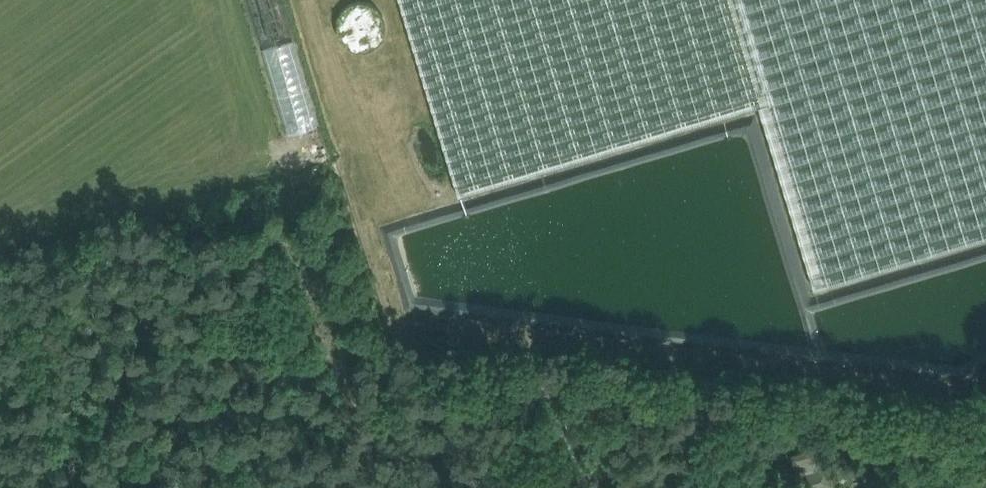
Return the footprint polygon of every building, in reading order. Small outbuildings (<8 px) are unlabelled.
[(461,195),(759,106),(814,287),(985,235),(985,0),(403,0),(461,195)] [(348,5),(347,42),(386,43),(387,6),(348,5)] [(823,487),(835,483),(823,442),(791,452),(797,471),(787,474),(791,487),(823,487)] [(850,484),(870,478),(863,452),(843,457),(850,484)]
